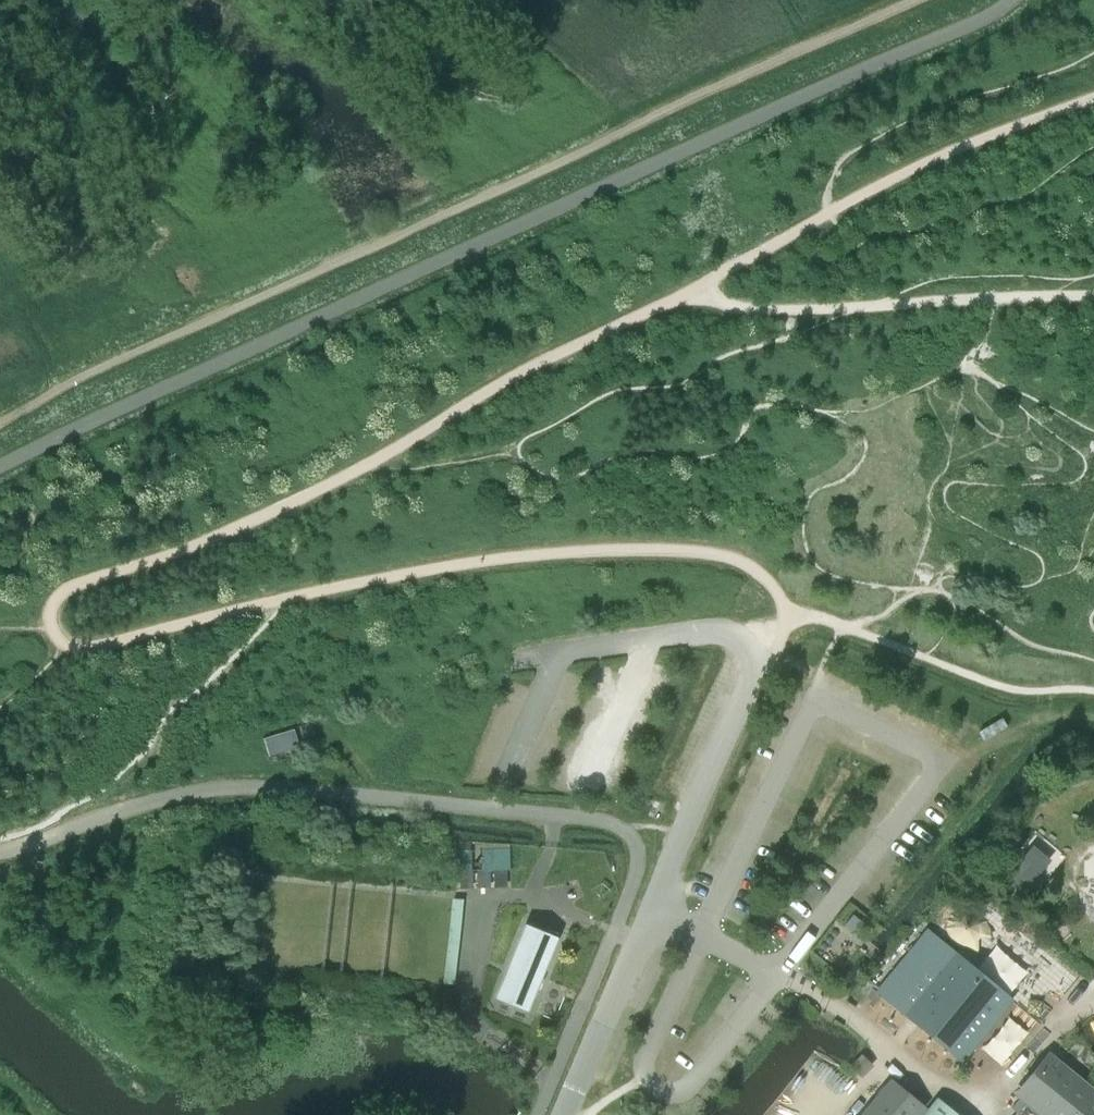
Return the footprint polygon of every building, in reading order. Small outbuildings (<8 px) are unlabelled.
[(289,729),(255,740),(260,759),(295,748),(289,729)] [(512,882),(512,845),(482,846),(483,883),(512,882)] [(1034,852),(1015,874),(1026,883),(1044,861),(1034,852)] [(498,997),(527,1009),(556,939),(526,927),(498,997)] [(927,934),(881,991),(962,1057),(1008,1000),(927,934)] [(1011,1063),(1035,1028),(1009,1011),(985,1045),(1011,1063)] [(1051,1060),(1024,1093),(1028,1097),(1050,1114),(1093,1114),(1093,1095),(1051,1060)] [(919,1109),(892,1087),(869,1114),(914,1114),(919,1109)] [(937,1097),(923,1114),(959,1114),(937,1097)]
